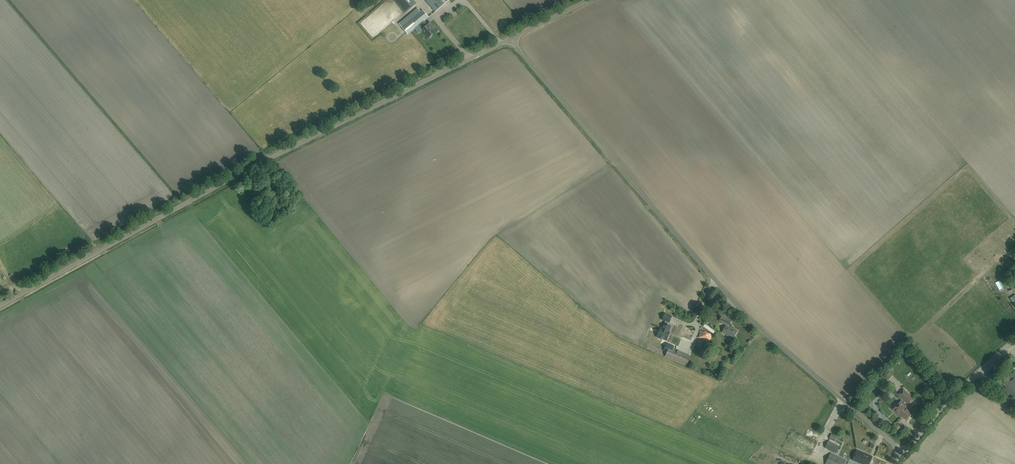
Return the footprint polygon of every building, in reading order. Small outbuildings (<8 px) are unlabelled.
[(416,4),(413,0),(395,0),(406,13),(416,4)] [(449,0),(426,0),(435,11),(449,0)] [(408,34),(411,32),(419,25),(423,29),(422,30),(429,38),(435,32),(432,29),(434,28),(430,22),(426,26),(423,22),(429,17),(423,10),(402,27),(408,34)] [(267,190),(273,187),(268,179),(262,183),(267,190)] [(1014,270),(1014,264),(1014,263),(1005,271),(1009,275),(1014,270)] [(710,301),(716,304),(720,296),(714,293),(713,295),(711,294),(709,297),(711,298),(712,299),(710,301)] [(670,332),(669,332),(671,326),(667,325),(668,322),(669,323),(672,316),(665,313),(662,320),(665,321),(664,323),(662,328),(660,328),(657,337),(662,339),(662,338),(667,340),(670,332)] [(733,338),(737,331),(728,326),(732,319),(728,317),(727,318),(724,316),(721,322),(726,325),(722,332),(733,338)] [(705,323),(704,325),(713,333),(715,331),(705,323)] [(701,330),(698,337),(709,342),(713,335),(701,330)] [(669,347),(665,356),(686,365),(690,356),(669,347)] [(1014,381),(1014,367),(1012,365),(1005,372),(1008,376),(1014,381)] [(888,379),(890,377),(892,375),(888,371),(884,375),(888,379)] [(1014,381),(1008,376),(999,385),(1014,400),(1014,381)] [(900,415),(902,417),(903,416),(901,414),(904,411),(903,410),(906,407),(906,406),(908,404),(909,405),(914,400),(907,393),(904,389),(898,395),(902,398),(904,400),(902,402),(901,401),(892,410),(899,416),(900,415)] [(909,410),(906,407),(903,410),(904,411),(901,414),(903,416),(902,417),(905,420),(912,414),(908,411),(909,410)] [(839,447),(828,441),(825,447),(836,453),(839,447)] [(872,457),(857,450),(852,460),(861,463),(868,463),(872,457)] [(845,463),(846,461),(830,453),(825,463),(845,463)]
